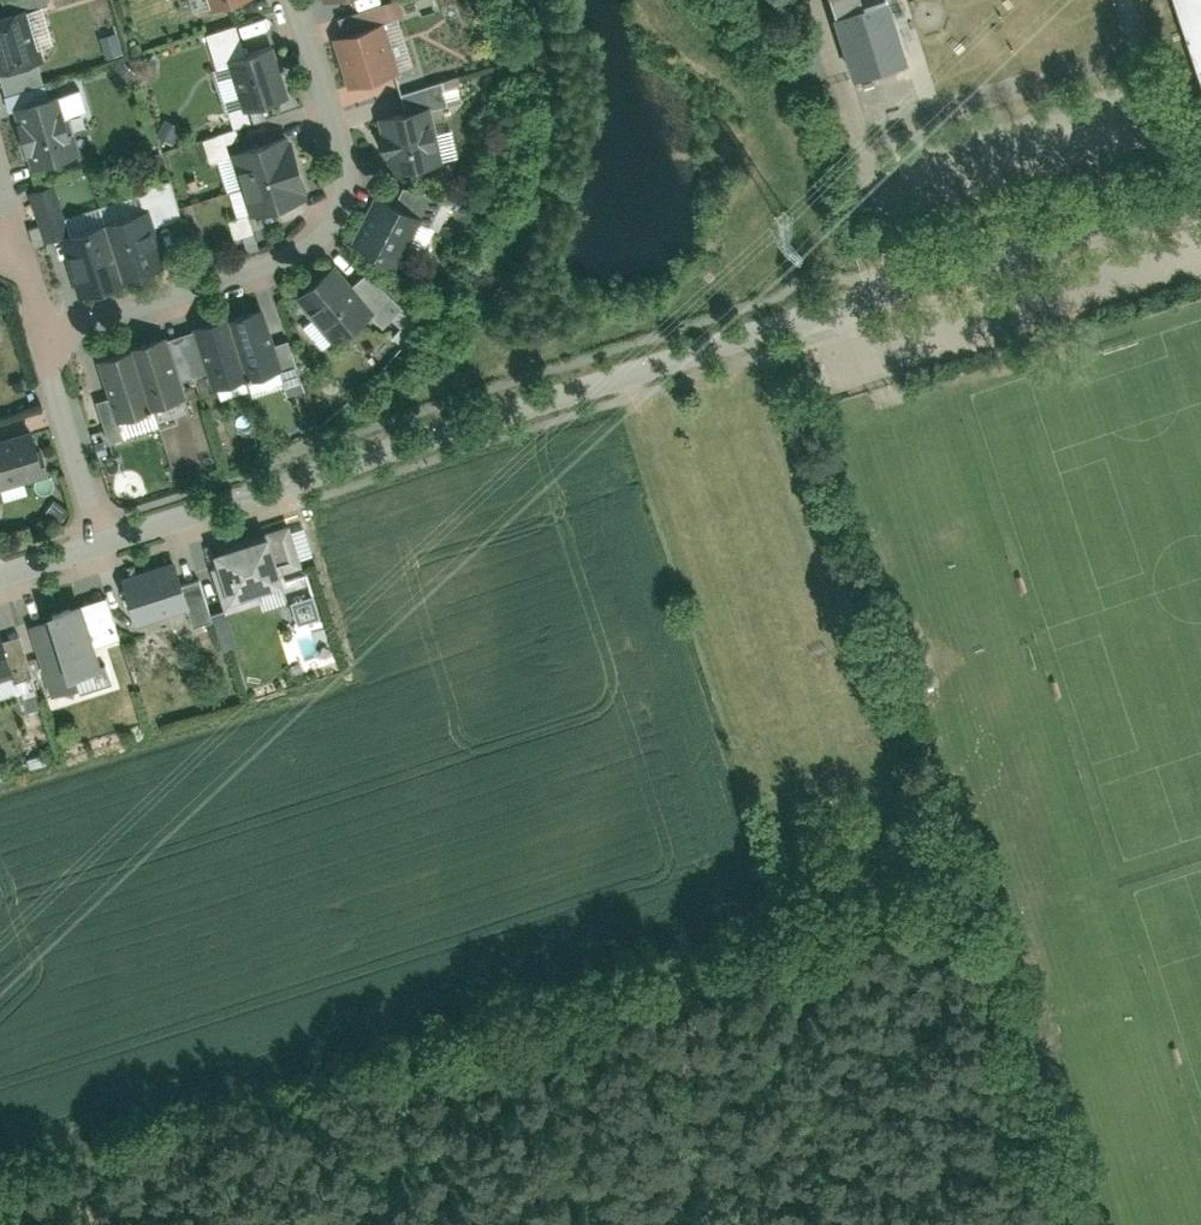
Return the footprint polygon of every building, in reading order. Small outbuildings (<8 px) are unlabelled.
[(212,17),(259,1),(259,0),(206,0),(212,17)] [(1200,35),(1200,0),(1190,0),(1200,35)] [(43,66),(27,10),(0,17),(0,79),(43,66)] [(843,28),(857,73),(911,55),(897,11),(843,28)] [(405,25),(400,27),(397,20),(391,22),(408,67),(420,63),(405,25)] [(384,24),(334,40),(352,95),(402,79),(384,24)] [(290,102),(273,48),(228,62),(246,116),(290,102)] [(64,95),(17,109),(25,135),(21,136),(25,147),(28,146),(36,174),(83,160),(64,95)] [(442,169),(431,110),(384,119),(388,139),(384,139),(388,159),(392,158),(396,178),(442,169)] [(245,183),(295,167),(290,151),(285,153),(280,137),(234,152),(245,183)] [(295,184),(300,182),(295,167),(245,183),(255,214),(300,200),(295,184)] [(356,239),(400,259),(422,212),(378,191),(356,239)] [(169,264),(154,212),(110,224),(112,228),(126,277),(169,264)] [(234,218),(240,237),(259,231),(253,212),(234,218)] [(126,277),(112,228),(68,241),(83,294),(127,281),(126,277)] [(299,294),(338,341),(376,310),(336,263),(299,294)] [(237,319),(255,374),(256,378),(294,365),(274,306),(237,319)] [(235,314),(198,327),(218,387),(255,374),(237,319),(235,314)] [(139,352),(158,407),(195,395),(175,335),(138,347),(139,352)] [(139,352),(102,365),(122,424),(159,412),(158,407),(139,352)] [(54,474),(46,449),(42,450),(34,425),(0,436),(0,486),(1,490),(54,474)] [(278,529),(221,547),(237,597),(294,579),(278,529)] [(198,608),(181,557),(122,576),(139,627),(198,608)] [(49,604),(52,614),(32,621),(55,695),(85,685),(81,673),(110,663),(87,592),(49,604)] [(25,668),(10,619),(0,622),(0,676),(25,668)]
